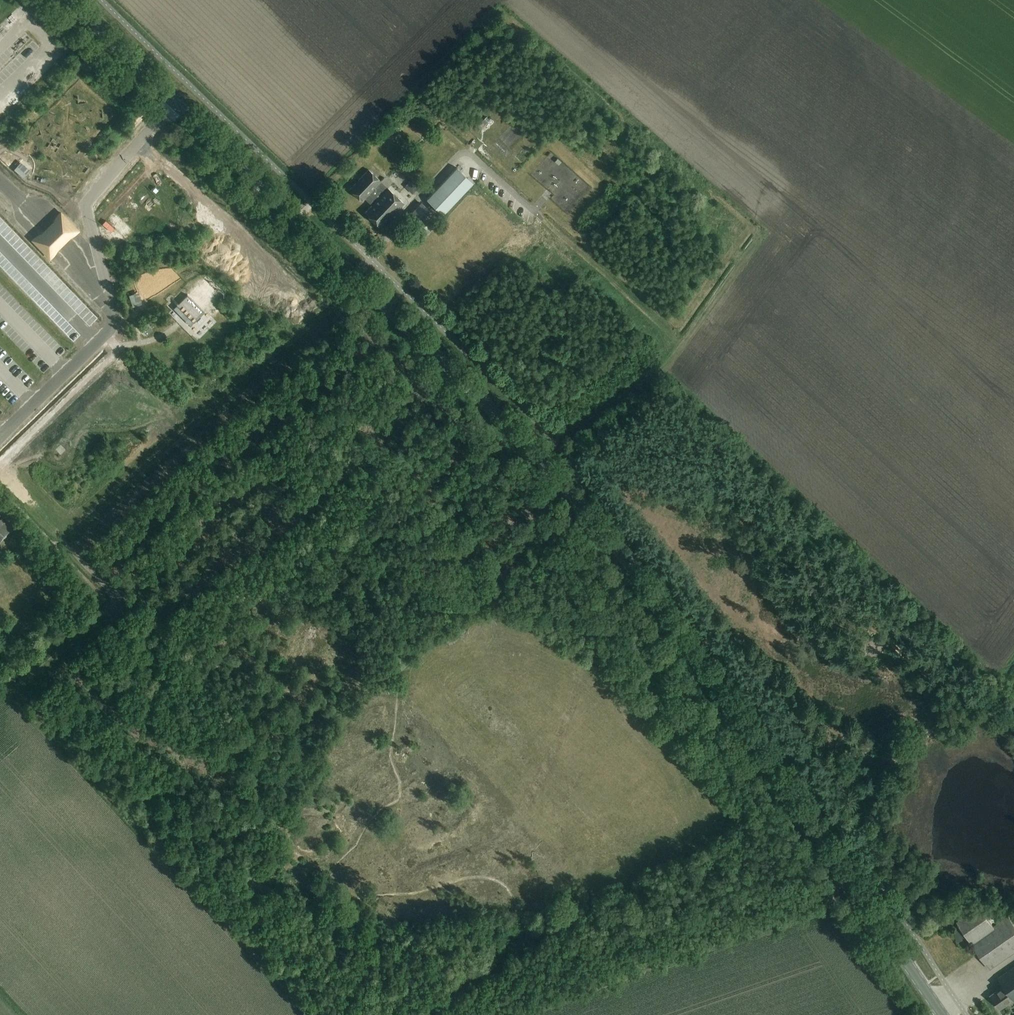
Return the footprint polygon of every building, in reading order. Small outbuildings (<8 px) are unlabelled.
[(97,109),(89,117),(95,124),(103,116),(97,109)] [(8,169),(18,154),(12,150),(2,164),(8,169)] [(457,168),(427,200),(443,215),(473,183),(457,168)] [(386,189),(383,187),(379,182),(381,180),(368,169),(350,189),(363,200),(364,199),(371,205),(366,212),(381,226),(403,202),(388,187),(386,189)] [(546,192),(540,201),(546,205),(552,197),(546,192)] [(34,194),(26,201),(34,210),(43,203),(34,194)] [(421,202),(407,217),(427,236),(437,224),(434,221),(437,218),(421,202)] [(63,232),(66,229),(59,222),(56,225),(63,232)] [(49,245),(52,242),(45,234),(42,237),(49,245)] [(139,293),(129,296),(133,307),(142,304),(139,293)] [(177,305),(174,309),(187,322),(190,318),(197,312),(201,316),(204,312),(188,295),(177,305)] [(60,453),(55,458),(61,463),(66,458),(60,453)] [(14,527),(13,526),(11,529),(1,520),(4,517),(3,517),(1,520),(0,519),(0,542),(14,527)] [(1013,949),(1013,924),(1007,915),(992,926),(978,907),(957,923),(990,967),(1013,949)] [(944,925),(950,922),(948,917),(942,921),(944,925)] [(952,934),(958,942),(965,938),(959,929),(952,934)] [(998,976),(1003,984),(991,993),(1001,1007),(1013,997),(1013,965),(998,976)]
